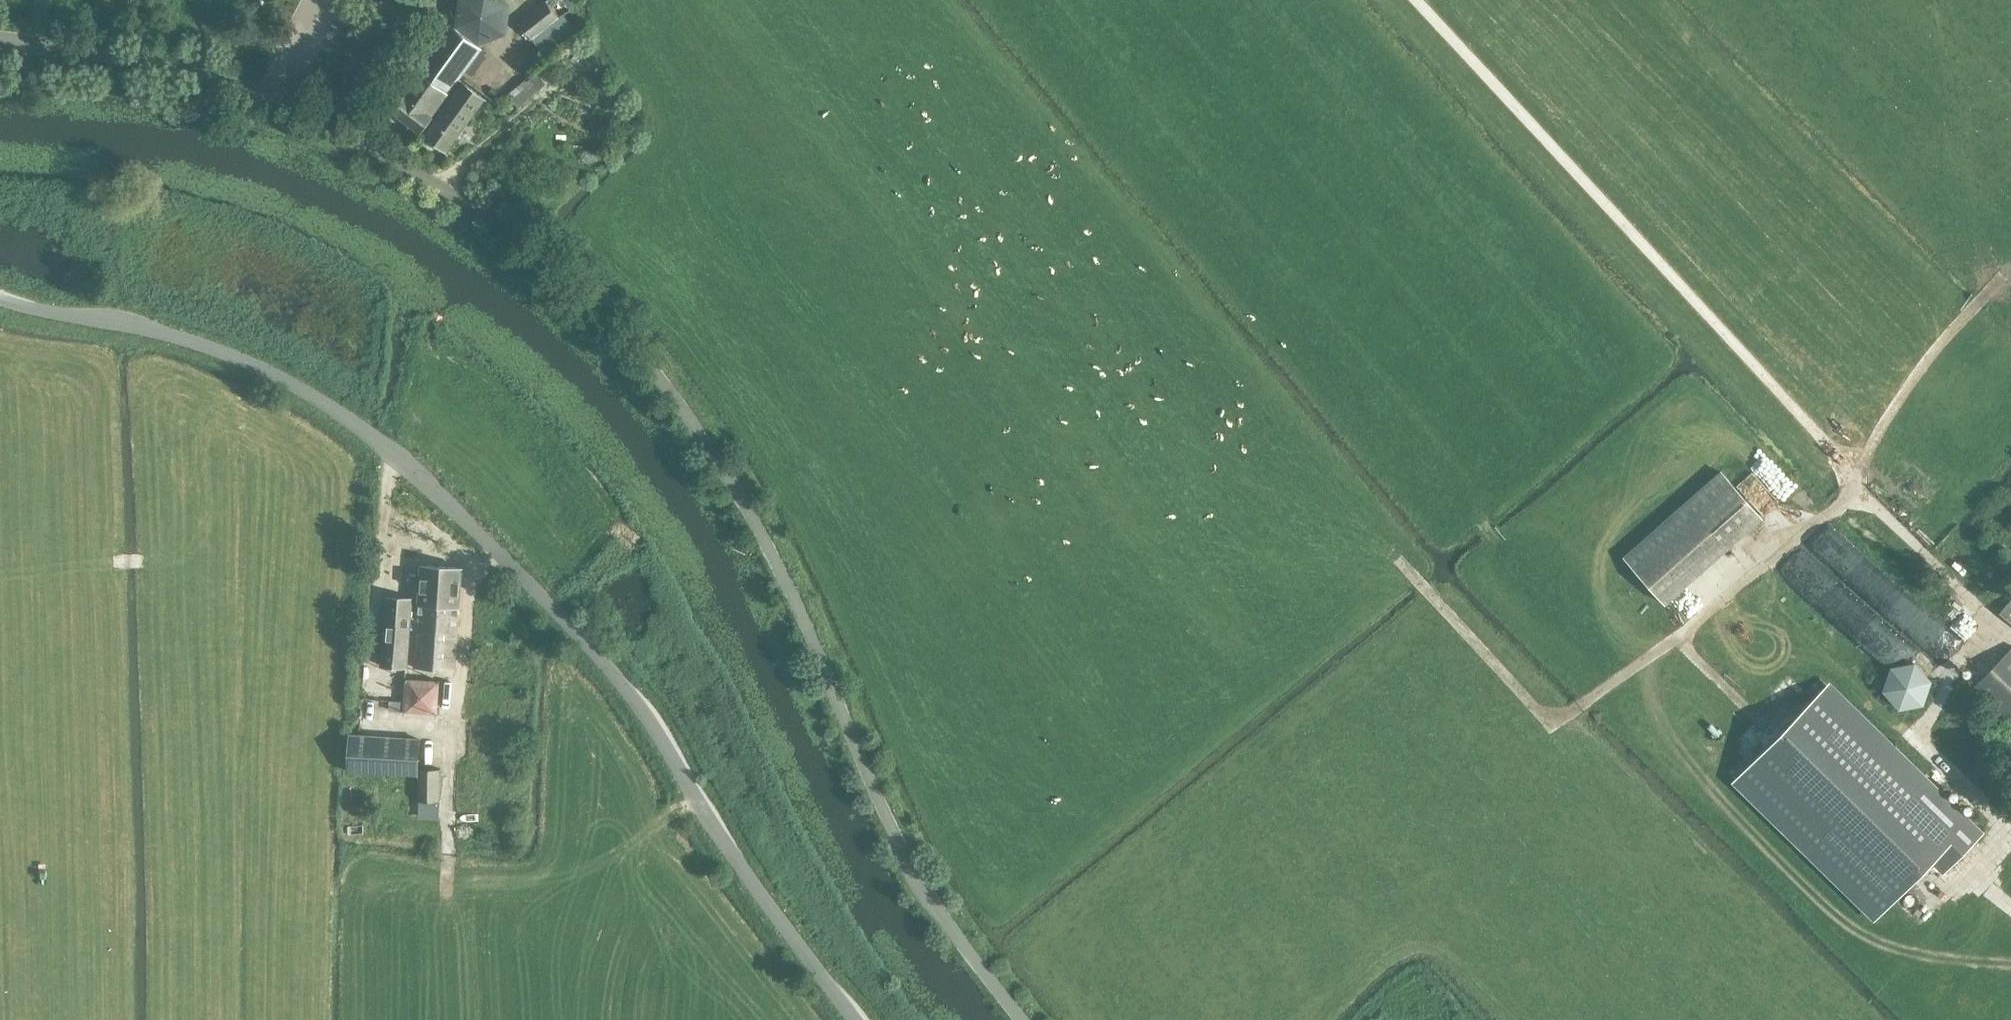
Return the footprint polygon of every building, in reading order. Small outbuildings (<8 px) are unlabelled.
[(519,22),(542,49),(561,34),(553,24),(570,9),(563,0),(546,0),(519,22)] [(481,47),(480,46),(450,23),(390,108),(420,132),(438,107),(441,109),(448,99),(445,97),(481,47)] [(510,93),(521,105),(548,81),(537,68),(510,93)] [(480,106),(485,99),(463,82),(450,100),(448,99),(441,109),(443,110),(425,135),(448,151),(480,106)] [(1721,470),(1625,554),(1667,602),(1763,517),(1721,470)] [(1706,605),(1746,568),(1728,549),(1688,586),(1706,605)] [(460,598),(462,568),(422,564),(419,604),(420,604),(419,613),(415,667),(454,670),(459,598),(460,598)] [(407,667),(412,599),(386,596),(381,665),(407,667)] [(1999,612),(2010,621),(2010,598),(1999,612)] [(1969,691),(2010,732),(2010,648),(1969,691)] [(1925,659),(1887,663),(1892,707),(1930,702),(1925,659)] [(406,678),(404,711),(438,713),(440,680),(406,678)] [(1945,870),(1980,834),(1828,686),(1736,780),(1876,916),(1933,858),(1945,870)] [(347,770),(349,770),(417,775),(420,740),(350,734),(347,770)] [(1736,774),(1768,742),(1762,737),(1730,768),(1736,774)] [(440,799),(441,768),(421,767),(420,799),(440,799)]
